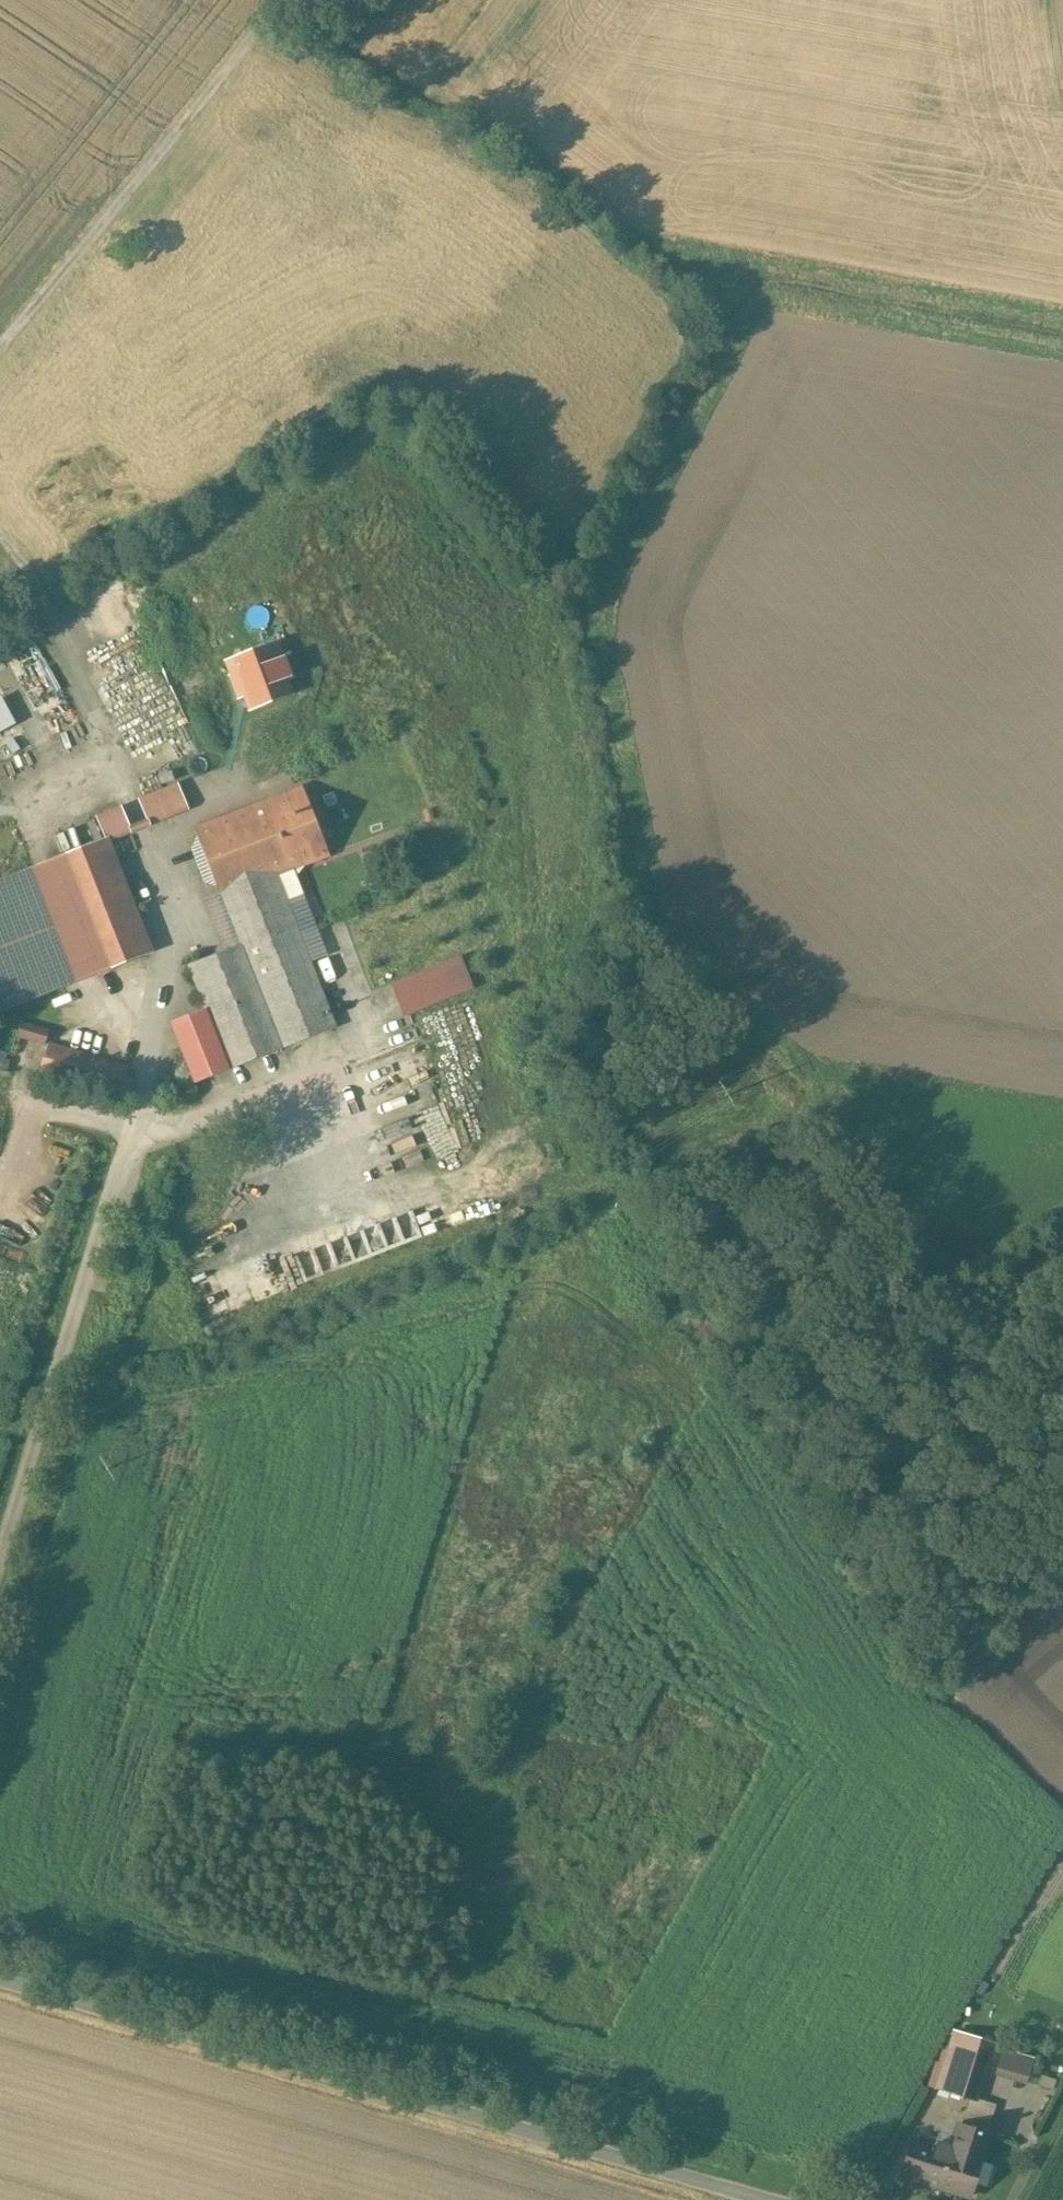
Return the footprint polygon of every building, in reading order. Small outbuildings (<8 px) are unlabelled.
[(0,649),(0,763),(79,722),(32,633),(0,649)] [(271,645),(233,659),(239,675),(232,678),(240,698),(247,695),(252,710),(290,696),(284,681),(292,678),(284,658),(277,660),(271,645)] [(203,750),(168,764),(177,786),(212,772),(203,750)] [(177,786),(139,802),(148,824),(186,808),(177,786)] [(302,790),(196,830),(199,839),(217,885),(242,947),(294,926),(274,875),(328,854),(302,790)] [(122,809),(97,819),(106,840),(131,830),(122,809)] [(217,885),(199,839),(196,841),(192,850),(204,883),(214,887),(217,885)] [(106,840),(55,860),(99,973),(150,953),(106,840)] [(0,881),(0,999),(4,1010),(99,973),(55,860),(0,881)] [(242,947),(189,967),(207,1014),(229,1069),(336,1027),(296,926),(294,926),(242,947)] [(458,961),(393,987),(404,1014),(469,987),(458,961)] [(207,1014),(174,1027),(196,1082),(229,1069),(207,1014)] [(47,1031),(21,1024),(18,1037),(43,1044),(47,1031)] [(127,1069),(47,1045),(40,1068),(38,1068),(38,1069),(40,1070),(39,1072),(119,1095),(127,1069)] [(7,1071),(12,1054),(0,1050),(0,1069),(7,1071)] [(39,1525),(28,1522),(25,1534),(36,1537),(39,1525)] [(1031,2012),(1019,2044),(1007,2039),(998,2061),(1018,2069),(1031,2074),(1052,2021),(1031,2012)] [(989,2043),(955,2033),(942,2075),(938,2088),(969,2098),(972,2099),(989,2043)] [(1018,2069),(998,2061),(991,2079),(1011,2087),(1018,2069)] [(1042,2065),(1034,2084),(1045,2089),(1054,2070),(1042,2065)] [(934,2071),(923,2090),(932,2095),(938,2088),(942,2075),(934,2071)] [(972,2099),(969,2098),(960,2126),(987,2133),(995,2106),(972,2099)] [(960,2126),(958,2125),(954,2139),(947,2137),(944,2146),(936,2143),(934,2148),(911,2140),(900,2176),(969,2196),(980,2161),(979,2161),(988,2134),(987,2133),(960,2126)]
